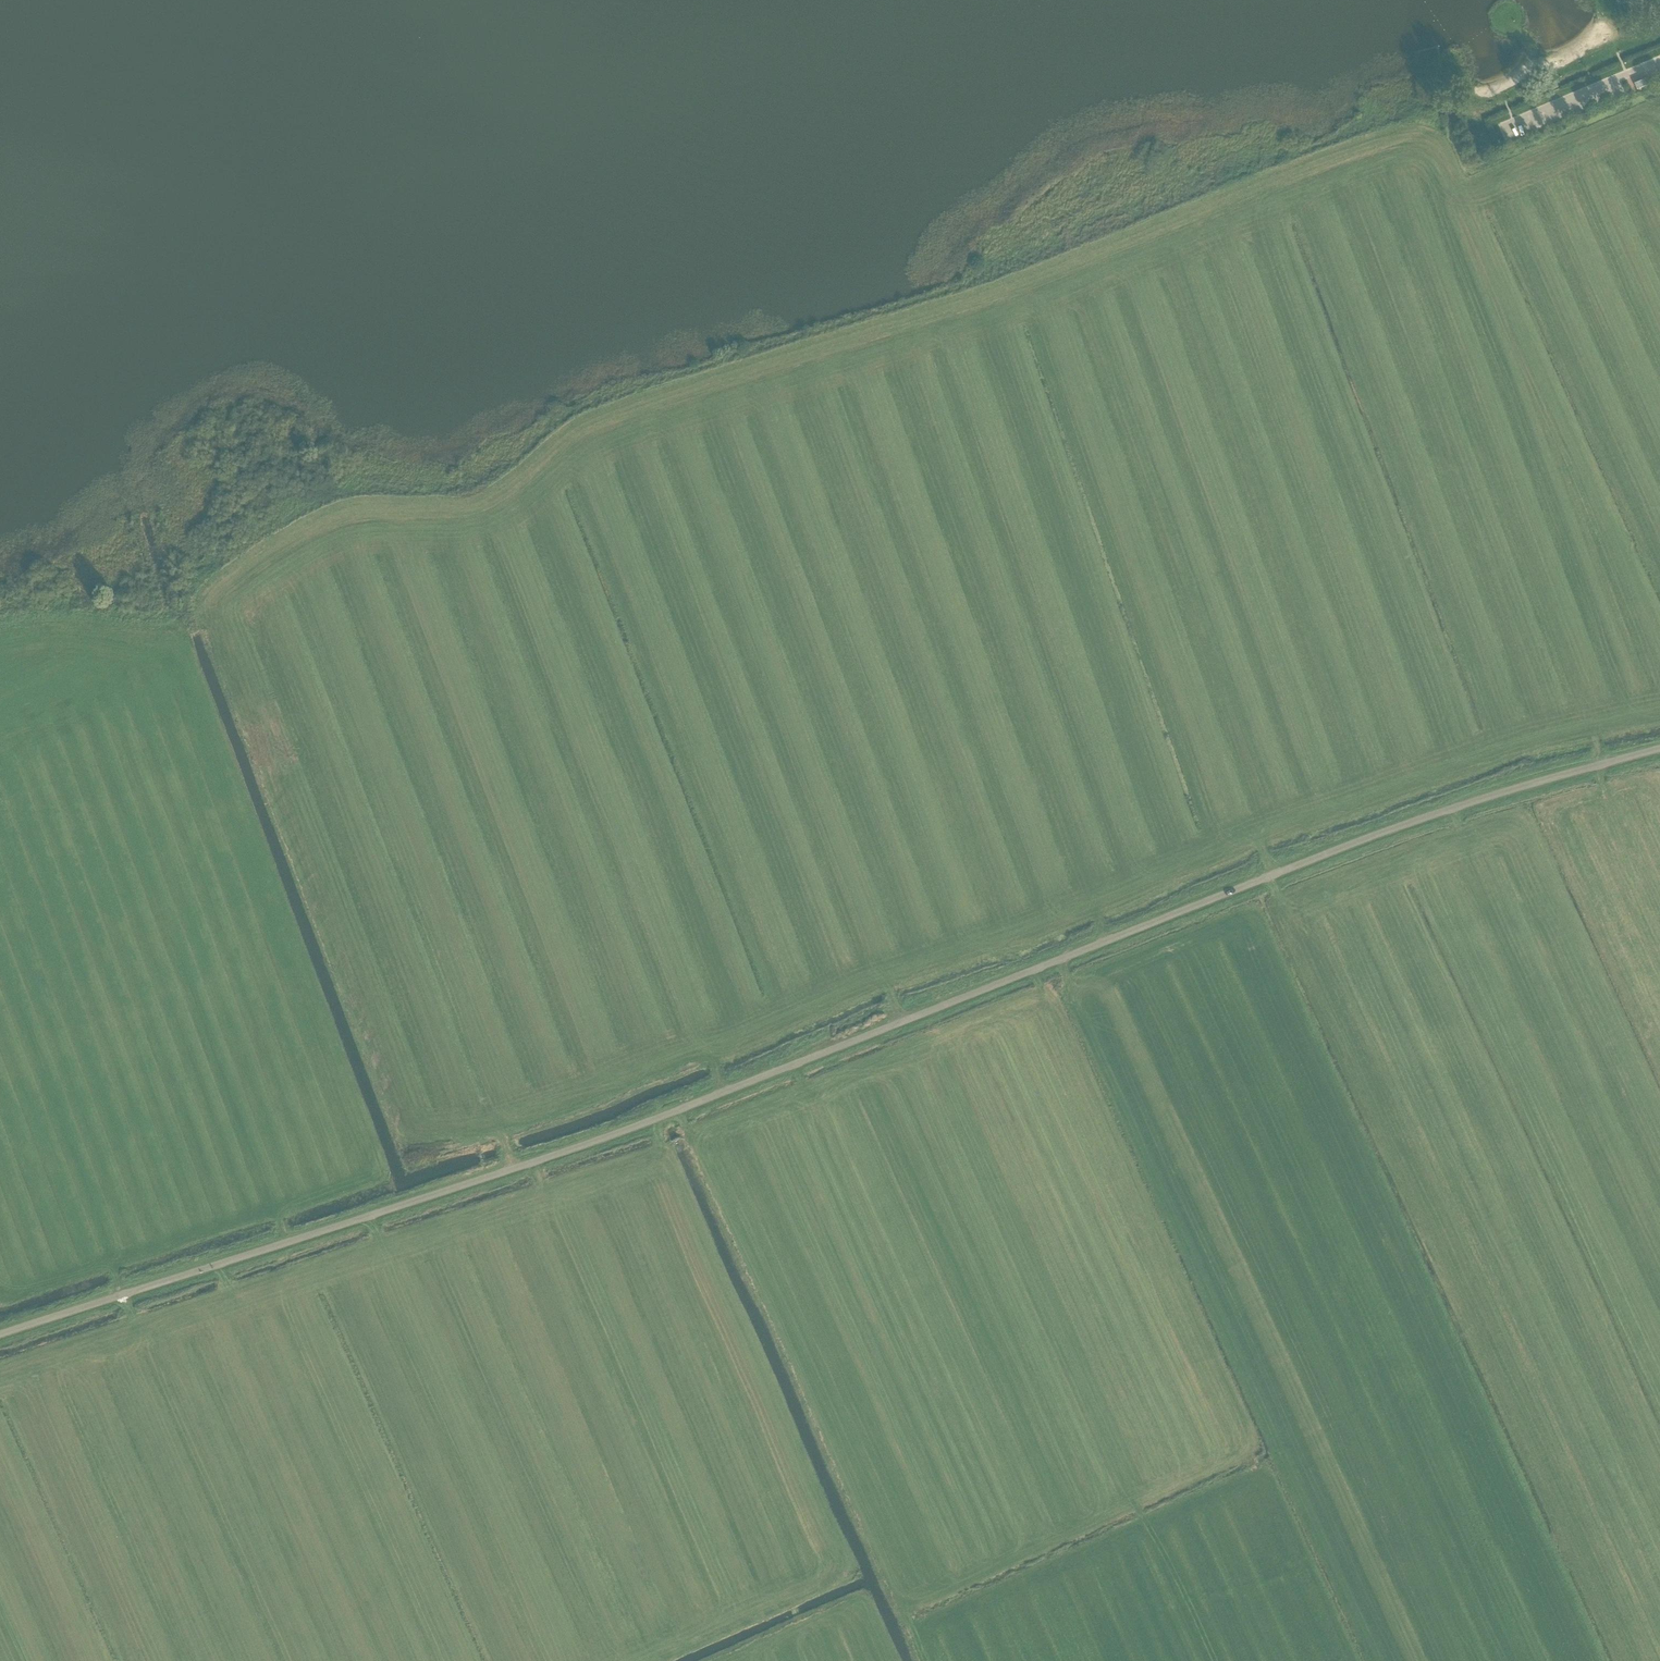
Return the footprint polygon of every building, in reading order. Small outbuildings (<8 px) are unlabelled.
[(1635,84),(1637,90),(1649,84),(1647,79),(1635,84)]
